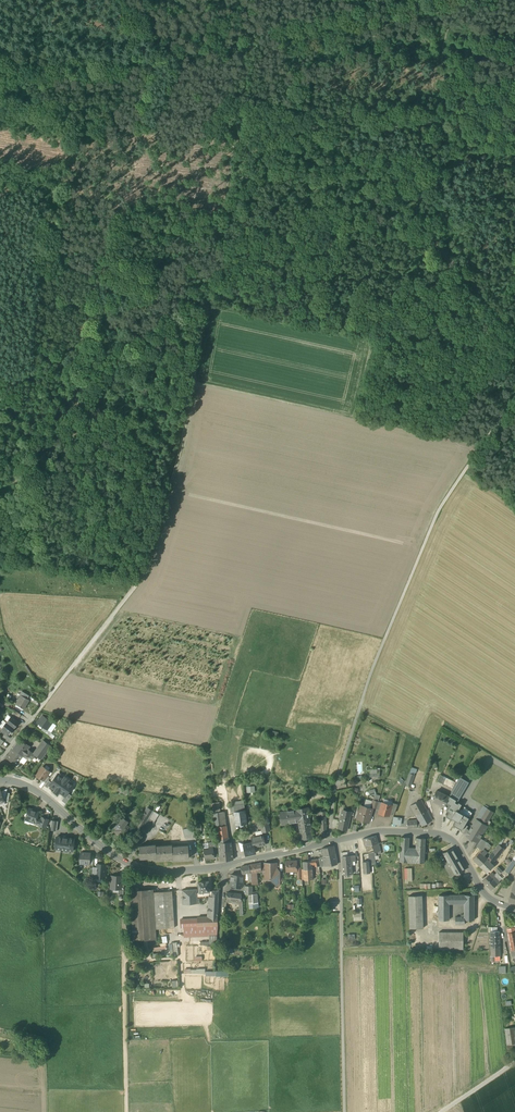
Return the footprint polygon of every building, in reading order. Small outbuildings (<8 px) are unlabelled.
[(22,696),(16,705),(24,709),(26,706),(25,705),(28,700),(27,699),(22,696)] [(19,722),(11,716),(6,722),(14,728),(19,722)] [(44,727),(47,730),(52,723),(42,716),(37,723),(44,727)] [(9,734),(14,728),(6,722),(2,728),(7,732),(9,734)] [(56,726),(52,723),(47,730),(51,733),(56,726)] [(41,730),(49,736),(51,733),(47,730),(44,727),(41,730)] [(13,749),(23,757),(23,756),(28,750),(30,747),(20,740),(13,749)] [(36,756),(41,760),(51,746),(43,740),(33,754),(36,756)] [(19,761),(23,757),(13,749),(7,758),(16,765),(19,761)] [(32,760),(36,756),(33,754),(32,753),(29,757),(27,760),(30,762),(31,760),(32,760)] [(24,765),(27,760),(23,757),(19,761),(21,763),(24,765)] [(412,766),(410,773),(414,775),(415,775),(418,768),(412,766)] [(36,776),(43,781),(47,775),(50,772),(48,770),(44,768),(43,767),(36,776)] [(65,797),(68,793),(74,785),(68,781),(69,779),(65,776),(64,778),(61,776),(58,774),(51,783),(49,785),(55,790),(54,792),(58,794),(59,792),(65,797)] [(437,781),(452,789),(454,785),(456,782),(440,775),(437,781)] [(459,777),(450,796),(458,800),(468,782),(459,777)] [(433,801),(444,806),(446,803),(449,796),(437,790),(434,795),(436,796),(433,801)] [(62,801),(66,804),(71,796),(68,793),(65,797),(62,801)] [(448,812),(446,816),(452,820),(453,819),(456,820),(453,825),(461,830),(465,824),(472,812),(463,807),(462,810),(460,813),(457,811),(459,808),(461,804),(458,802),(457,804),(455,802),(456,800),(449,796),(446,803),(450,805),(446,811),(448,812)] [(371,807),(373,801),(366,799),(363,807),(371,809),(371,807)] [(415,816),(416,815),(426,810),(421,800),(410,806),(415,815),(414,815),(414,816),(415,816)] [(216,810),(213,811),(213,813),(221,812),(219,802),(212,803),(212,806),(215,806),(216,810)] [(379,813),(389,816),(389,814),(390,812),(392,805),(391,805),(383,803),(382,802),(380,809),(379,813)] [(233,804),(234,812),(245,810),(244,803),(233,804)] [(359,819),(369,822),(373,810),(371,809),(363,807),(361,806),(359,812),(358,811),(356,818),(359,819)] [(493,812),(483,806),(472,825),(483,832),(490,821),(488,820),(493,812)] [(34,824),(39,826),(41,819),(37,817),(39,813),(33,811),(33,810),(29,808),(25,819),(31,821),(35,822),(34,824)] [(282,826),(298,823),(297,820),(309,819),(307,808),(285,812),(285,813),(280,814),(282,826)] [(247,824),(245,810),(234,812),(236,825),(247,824)] [(427,811),(426,810),(416,815),(422,826),(432,821),(428,812),(428,810),(427,811)] [(154,811),(149,819),(154,822),(159,814),(154,811)] [(212,813),(213,815),(219,814),(219,817),(222,817),(223,825),(226,825),(227,825),(225,812),(221,812),(213,813),(212,813)] [(339,828),(348,830),(351,814),(342,812),(339,828)] [(222,817),(219,817),(219,814),(213,815),(214,827),(215,827),(217,826),(223,825),(222,817)] [(120,817),(118,819),(125,824),(127,823),(124,820),(125,819),(121,816),(120,817)] [(143,827),(148,819),(144,816),(140,823),(138,822),(136,826),(141,830),(143,827)] [(39,826),(45,828),(48,820),(41,817),(41,819),(39,826)] [(129,827),(125,824),(118,819),(117,818),(114,821),(111,825),(119,831),(117,833),(122,837),(129,827)] [(149,830),(154,822),(149,819),(148,819),(143,827),(149,830)] [(312,839),(309,819),(297,820),(298,823),(301,841),(312,839)] [(407,827),(407,828),(417,828),(417,820),(412,820),(412,819),(411,819),(411,821),(407,821),(407,827)] [(262,831),(262,833),(270,831),(268,824),(260,825),(262,831)] [(223,825),(217,826),(218,832),(219,839),(228,838),(226,825),(223,825)] [(466,828),(464,833),(466,834),(465,836),(470,838),(473,840),(475,842),(477,843),(477,842),(483,832),(472,825),(469,830),(467,829),(466,828)] [(183,829),(184,836),(194,834),(192,827),(183,829)] [(263,835),(256,836),(251,837),(253,843),(254,847),(265,845),(263,835)] [(374,852),(374,853),(376,852),(377,852),(380,851),(378,843),(376,836),(363,839),(365,847),(372,845),(374,852)] [(55,849),(73,851),(73,848),(75,846),(75,845),(74,843),(74,839),(56,837),(55,849)] [(401,837),(400,850),(408,850),(408,849),(408,837),(401,837)] [(228,843),(228,838),(219,839),(218,839),(219,851),(232,851),(231,843),(228,843)] [(415,847),(425,847),(425,838),(416,838),(415,847)] [(482,850),(483,849),(485,847),(489,844),(481,839),(476,847),(482,850)] [(213,848),(213,852),(216,852),(215,842),(208,843),(209,848),(213,848)] [(213,848),(209,848),(208,843),(205,844),(203,845),(204,849),(205,860),(214,859),(213,852),(213,848)] [(253,843),(244,845),(243,845),(245,850),(246,855),(255,853),(254,847),(253,843)] [(140,858),(156,857),(156,846),(156,845),(139,846),(140,858)] [(156,859),(173,858),(172,847),(172,845),(156,846),(156,857),(156,859)] [(489,862),(492,864),(495,860),(500,854),(504,849),(500,846),(499,845),(492,852),(489,855),(490,856),(487,859),(489,862)] [(189,846),(172,847),(173,858),(173,859),(189,858),(189,846)] [(321,849),(323,857),(335,854),(334,846),(321,849)] [(415,847),(415,850),(415,856),(413,856),(412,862),(424,863),(425,847),(415,847)] [(399,862),(412,862),(413,856),(415,856),(415,850),(408,849),(408,850),(400,850),(399,862)] [(448,861),(452,868),(460,863),(451,849),(443,853),(448,861)] [(472,859),(480,866),(487,859),(484,856),(487,853),(483,849),(482,850),(480,852),(472,859)] [(219,851),(220,861),(233,860),(232,851),(219,851)] [(80,864),(89,865),(90,855),(90,854),(81,853),(80,864)] [(337,864),(335,854),(323,857),(325,866),(337,864)] [(351,875),(350,861),(350,856),(348,856),(342,857),(343,875),(351,875)] [(312,860),(312,861),(303,862),(303,870),(304,880),(313,880),(312,869),(312,864),(316,863),(316,865),(319,865),(317,859),(312,860)] [(489,862),(487,859),(480,866),(487,873),(494,866),(492,864),(489,862)] [(293,872),(297,872),(297,867),(297,861),(286,861),(286,871),(290,871),(293,871),(293,872)] [(460,863),(452,868),(448,861),(443,864),(452,878),(456,876),(464,871),(460,863)] [(252,884),(256,884),(255,873),(261,871),(261,867),(261,863),(249,865),(241,867),(241,868),(243,874),(245,874),(248,874),(248,880),(251,880),(252,884)] [(103,878),(104,878),(105,865),(97,864),(97,868),(97,878),(103,878)] [(273,880),(276,882),(280,882),(280,872),(276,872),(276,864),(264,864),(264,867),(264,871),(264,879),(266,879),(269,879),(269,880),(271,880),(273,880)] [(504,872),(508,875),(513,867),(510,865),(504,872)] [(492,872),(489,875),(497,883),(499,881),(495,876),(494,875),(492,872)] [(495,876),(499,881),(502,878),(497,872),(494,875),(495,876)] [(491,890),(498,884),(497,883),(489,875),(482,881),(491,890)] [(121,885),(121,882),(119,880),(120,876),(112,876),(111,884),(113,886),(113,889),(119,889),(121,889),(121,885)] [(197,889),(197,898),(200,898),(211,897),(212,891),(209,891),(208,881),(198,882),(199,889),(197,889)] [(183,890),(183,904),(197,904),(197,898),(197,889),(183,890)] [(130,891),(133,941),(157,940),(155,916),(154,902),(153,890),(130,891)] [(208,903),(207,917),(217,917),(219,890),(212,891),(211,897),(211,903),(208,903)] [(154,892),(157,929),(175,928),(172,891),(154,892)] [(228,900),(239,901),(241,902),(241,901),(241,894),(227,892),(226,901),(228,901),(228,900)] [(257,893),(252,894),(248,894),(249,904),(258,903),(257,893)] [(408,896),(410,929),(423,928),(422,895),(408,896)] [(449,916),(449,902),(449,895),(439,895),(439,920),(449,920),(449,916)] [(474,919),(474,906),(465,906),(465,915),(465,920),(474,919)] [(456,923),(465,923),(465,920),(465,915),(464,915),(464,914),(463,914),(461,914),(461,916),(456,916),(456,923)] [(197,918),(197,919),(197,927),(218,926),(217,917),(207,917),(197,918)] [(185,927),(197,927),(197,919),(180,920),(180,927),(185,927)] [(217,936),(218,926),(197,927),(185,927),(184,937),(209,936),(217,936)] [(439,949),(463,949),(463,932),(439,932),(439,943),(439,949)] [(490,932),(491,946),(500,946),(500,932),(497,932),(491,932),(490,932)] [(177,942),(172,943),(172,944),(169,944),(170,956),(178,955),(177,942)] [(160,946),(150,947),(151,954),(153,953),(154,953),(154,951),(166,949),(166,945),(160,946)] [(500,956),(500,946),(491,946),(491,956),(494,956),(500,956)] [(507,1045),(514,1044),(514,1031),(514,1027),(504,1028),(507,1045)]
